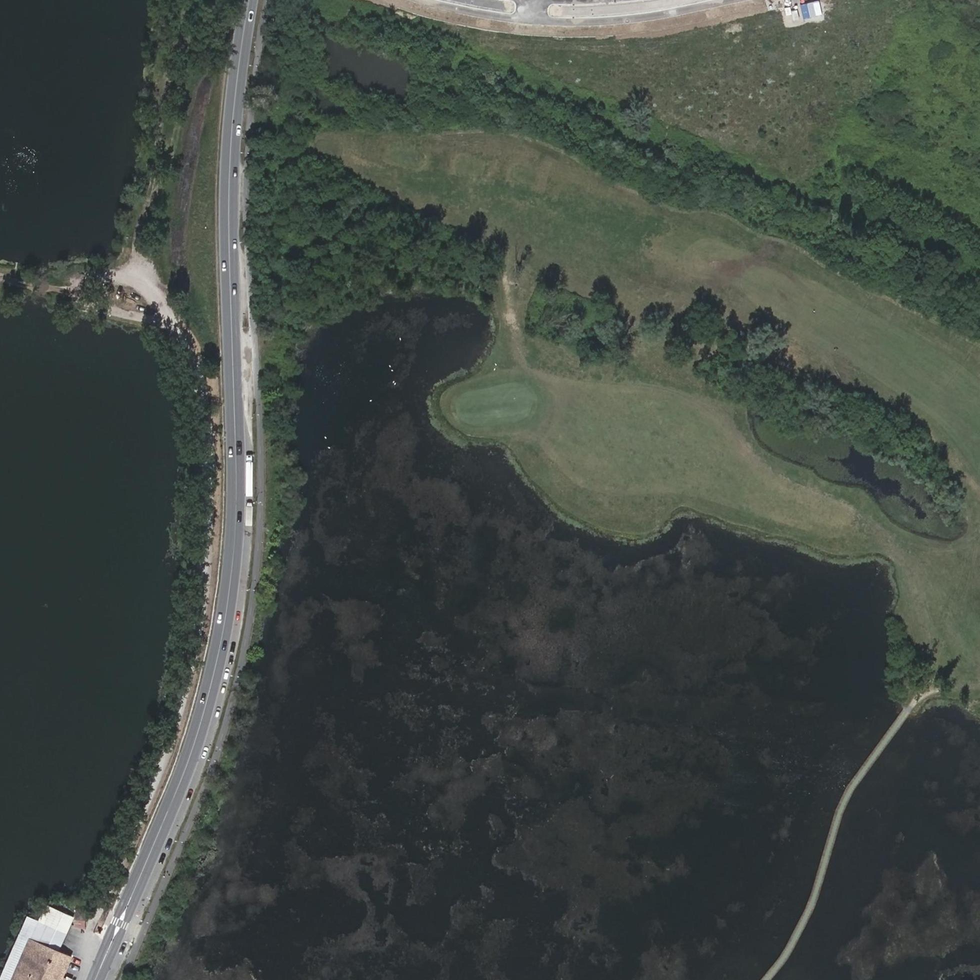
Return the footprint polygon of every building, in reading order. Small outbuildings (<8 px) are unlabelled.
[(22,979),(61,979),(71,957),(37,944),(22,979)]
